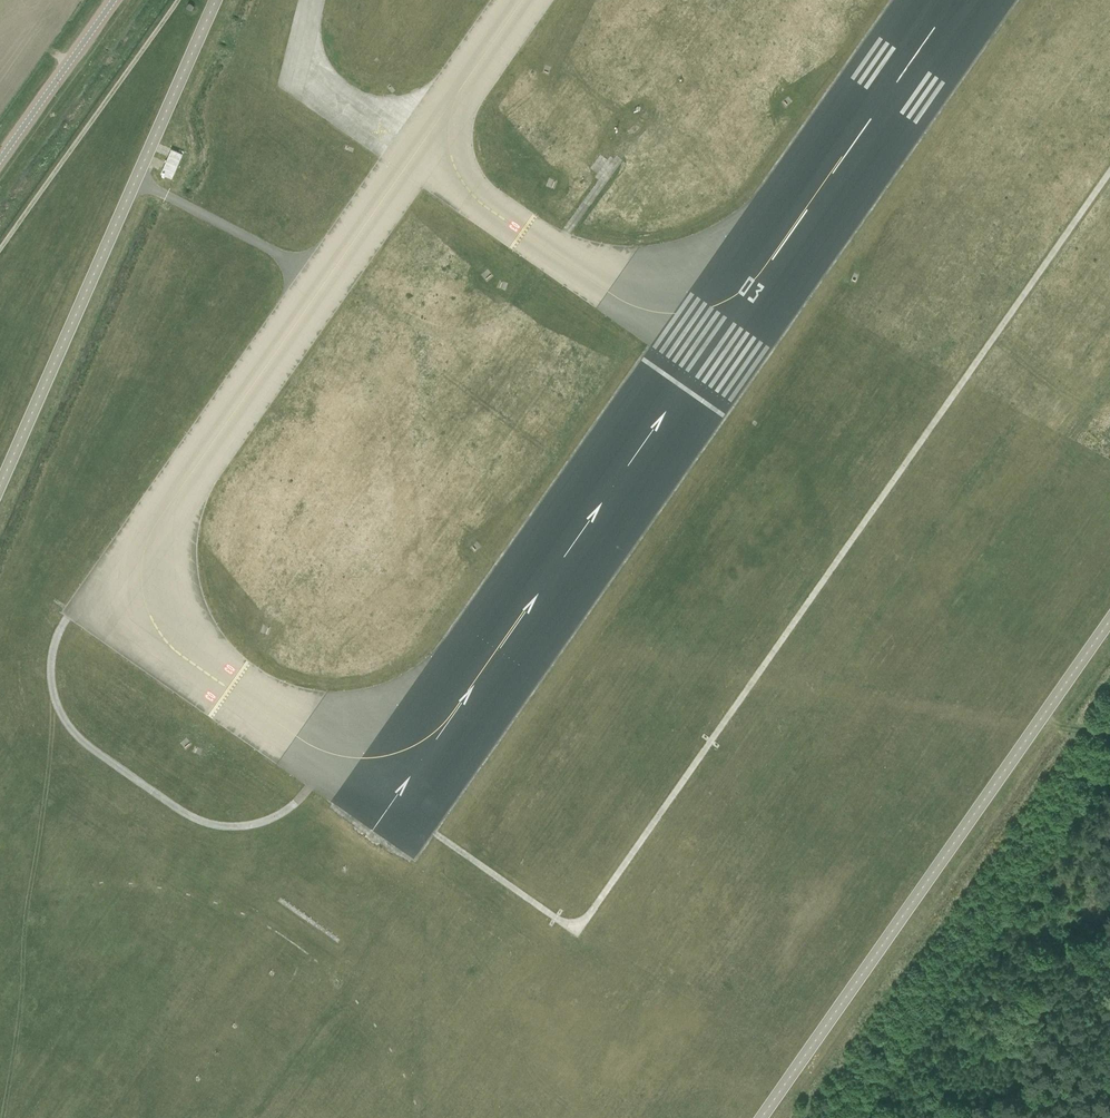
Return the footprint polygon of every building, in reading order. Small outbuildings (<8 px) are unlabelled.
[(171,149),(161,174),(172,178),(182,154),(171,149)]
